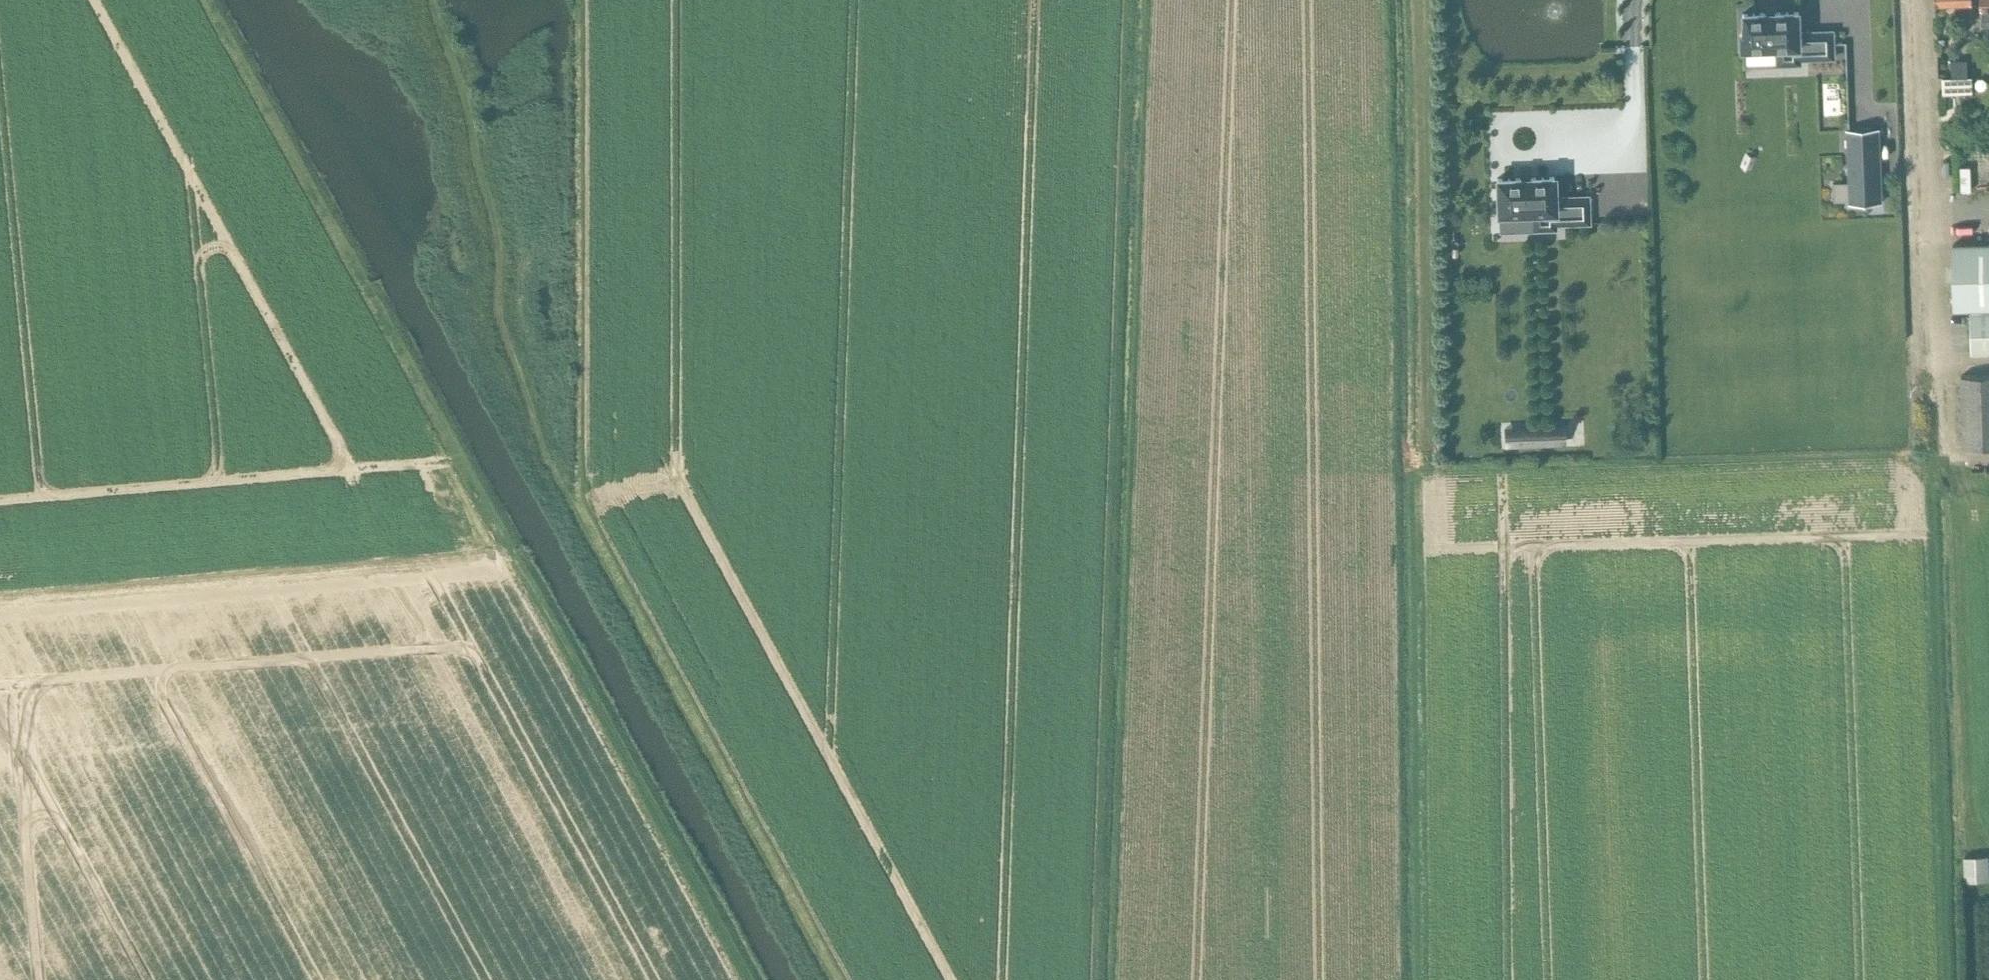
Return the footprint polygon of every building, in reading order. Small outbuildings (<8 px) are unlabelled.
[(1744,13),(1742,13),(1742,15),(1743,45),(1743,48),(1744,67),(1778,66),(1778,64),(1800,63),(1800,59),(1834,57),(1833,31),(1799,32),(1799,26),(1799,13),(1799,11),(1796,11),(1776,12),(1776,14),(1764,14),(1764,13),(1744,13)] [(1972,91),(1972,76),(1968,76),(1952,77),(1942,77),(1943,92),(1972,91)] [(1879,128),(1847,129),(1849,182),(1849,200),(1849,203),(1882,202),(1879,128)] [(1499,178),(1497,178),(1497,180),(1498,210),(1498,212),(1498,230),(1533,229),(1555,228),(1555,223),(1588,222),(1587,196),(1554,197),(1554,193),(1553,178),(1553,176),(1551,176),(1531,177),(1531,178),(1519,179),(1519,177),(1499,178)] [(1953,244),(1955,310),(1970,309),(1970,314),(1984,313),(1988,313),(1988,243),(1953,244)] [(1970,314),(1971,353),(1988,353),(1988,313),(1984,313),(1970,314)] [(1988,447),(1988,375),(1961,376),(1964,448),(1988,447)] [(1565,424),(1503,426),(1504,447),(1566,445),(1565,424)] [(1988,879),(1988,860),(1988,854),(1965,855),(1966,879),(1988,879)]
